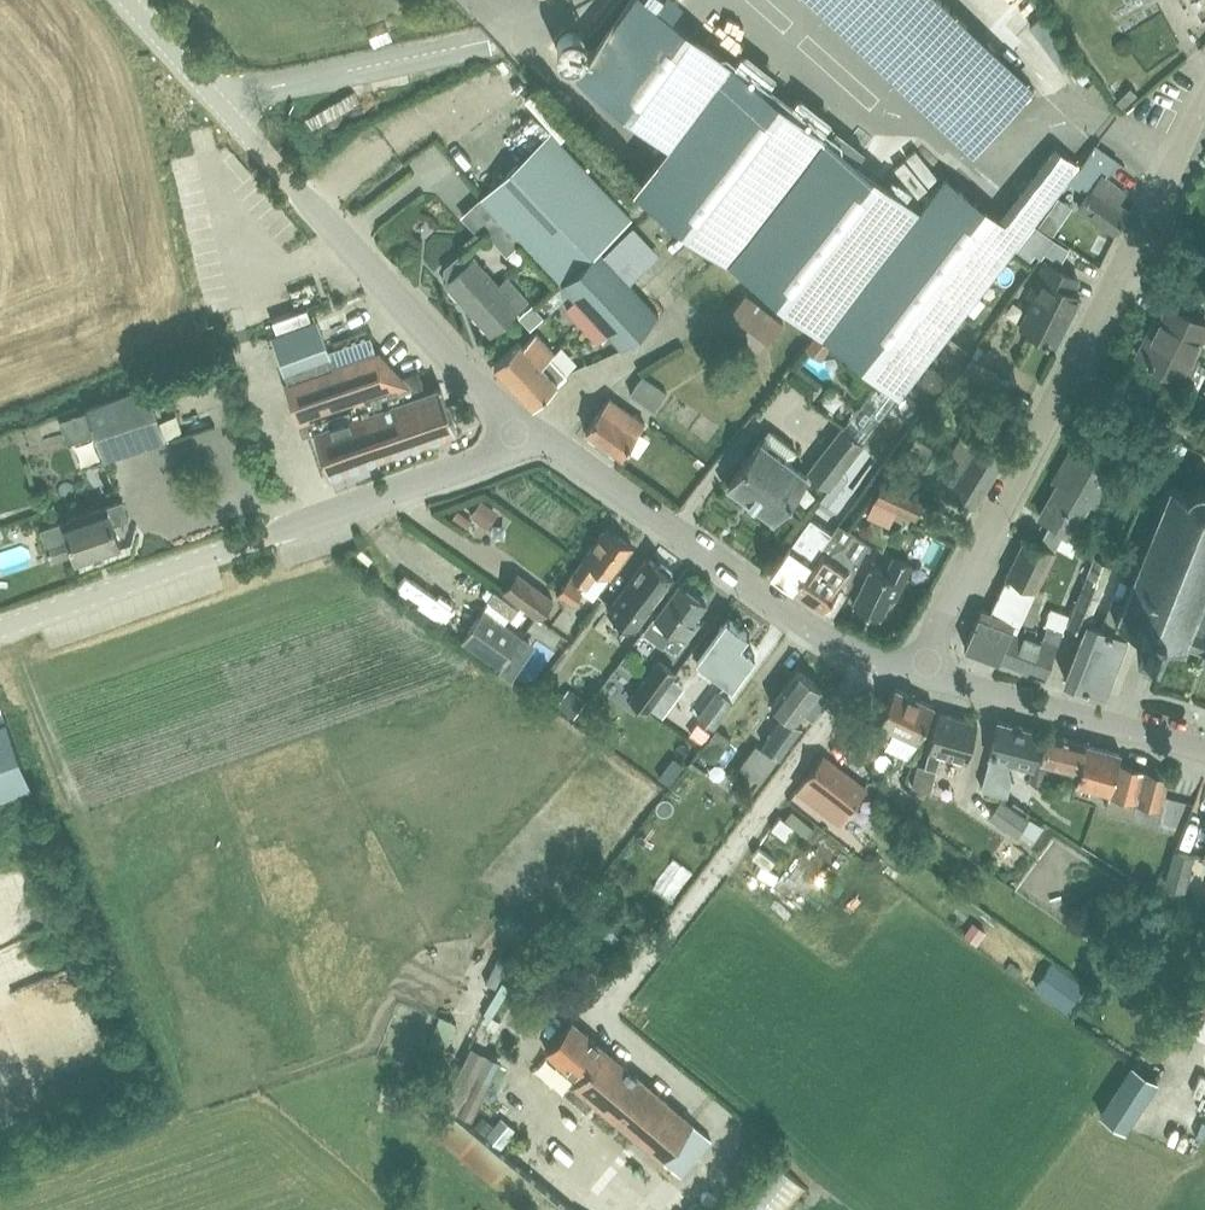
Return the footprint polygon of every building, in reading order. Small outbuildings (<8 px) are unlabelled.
[(730,65),(647,0),(634,0),(579,70),(671,141),(730,65)] [(1029,24),(1064,71),(1076,61),(1043,13),(1029,24)] [(943,179),(939,185),(918,211),(825,139),(730,65),(671,141),(635,187),(730,261),(881,379),(844,427),(842,425),(807,471),(830,487),(841,473),(864,443),(862,441),(899,393),(934,349),(946,333),(995,271),(1016,244),(1020,239),(1033,223),(1034,222),(1079,165),(1056,147),(999,219),(946,175),(944,178),(943,179)] [(1130,86),(1116,100),(1122,106),(1136,92),(1130,86)] [(414,118),(423,127),(434,117),(424,108),(414,118)] [(632,218),(551,131),(481,196),(529,248),(555,276),(563,284),(600,249),(632,218)] [(1082,176),(1087,180),(1099,165),(1107,170),(1116,157),(1097,143),(1068,183),(1073,187),(1082,176)] [(1077,206),(1095,219),(1114,233),(1129,212),(1117,203),(1125,192),(1106,177),(1100,173),(1077,206)] [(1049,209),(1040,223),(1051,232),(1061,218),(1049,209)] [(1020,239),(1016,244),(1030,255),(1035,248),(1041,253),(1046,247),(1061,258),(1068,248),(1034,222),(1033,223),(1020,239)] [(615,265),(600,249),(563,284),(571,294),(561,303),(570,312),(600,342),(608,333),(622,348),(660,313),(647,299),(615,265)] [(474,257),(470,261),(464,255),(458,254),(445,266),(445,273),(450,278),(445,282),(491,333),(528,300),(507,277),(498,284),(474,257)] [(1020,323),(1054,341),(1079,294),(1070,289),(1077,276),(1046,260),(1029,293),(1035,296),(1020,323)] [(747,291),(731,311),(768,341),(784,322),(747,291)] [(975,314),(985,301),(978,295),(967,309),(975,314)] [(553,296),(543,306),(547,310),(557,301),(553,296)] [(533,304),(520,315),(530,327),(543,316),(533,304)] [(1159,365),(1180,376),(1204,327),(1204,322),(1169,304),(1153,334),(1149,331),(1137,354),(1159,365)] [(295,328),(271,337),(287,382),(335,365),(317,319),(295,328)] [(494,364),(533,405),(566,373),(550,355),(554,352),(535,332),(523,344),(519,340),(494,364)] [(831,346),(815,333),(805,346),(821,358),(831,346)] [(946,333),(934,349),(947,358),(959,343),(946,333)] [(287,382),(284,383),(298,422),(310,418),(329,473),(456,429),(441,385),(426,391),(418,369),(400,375),(378,350),(335,365),(287,382)] [(655,409),(668,392),(643,374),(630,392),(655,409)] [(166,438),(153,402),(162,399),(157,382),(86,406),(87,410),(95,433),(104,459),(166,438)] [(647,421),(635,413),(610,395),(586,430),(622,455),(636,436),(647,421)] [(87,410),(60,419),(68,442),(95,433),(87,410)] [(728,482),(774,518),(807,475),(788,460),(796,450),(769,430),(762,440),(742,463),(728,482)] [(961,468),(948,489),(975,505),(1005,455),(985,443),(979,439),(966,432),(948,461),(961,468)] [(943,452),(916,436),(905,455),(932,471),(943,452)] [(1015,621),(1013,626),(1016,628),(1020,621),(1036,587),(1055,548),(1054,547),(1062,535),(1067,538),(1090,499),(1096,502),(1114,471),(1072,446),(1061,466),(1065,469),(1039,514),(1051,520),(1039,541),(1026,534),(1006,575),(1007,575),(989,611),(1015,621)] [(841,474),(833,485),(840,491),(849,479),(841,474)] [(915,518),(923,500),(884,481),(875,499),(915,518)] [(1121,619),(1139,626),(1135,635),(1157,644),(1160,635),(1185,644),(1192,625),(1204,608),(1204,483),(1202,483),(1197,484),(1196,483),(1193,485),(1191,488),(1188,490),(1169,483),(1168,486),(1169,487),(1162,503),(1161,503),(1160,507),(1153,524),(1152,524),(1151,528),(1152,528),(1145,545),(1144,545),(1142,548),(1138,547),(1132,562),(1136,564),(1135,568),(1130,582),(1128,586),(1128,585),(1126,589),(1127,589),(1121,603),(1119,606),(1120,606),(1117,615),(1115,614),(1114,616),(1121,619)] [(46,543),(51,560),(74,552),(76,560),(120,545),(113,524),(129,518),(122,499),(105,506),(63,520),(41,528),(46,543)] [(482,500),(471,515),(482,523),(493,507),(482,500)] [(473,518),(459,509),(453,516),(467,526),(473,518)] [(784,552),(770,572),(797,590),(824,551),(835,535),(831,532),(810,517),(806,522),(784,552)] [(558,591),(573,602),(583,589),(594,597),(610,576),(633,546),(606,526),(558,591)] [(824,551),(797,590),(824,609),(838,589),(840,586),(845,589),(862,556),(868,544),(853,533),(846,545),(827,553),(824,551)] [(1080,545),(1067,538),(1062,535),(1054,547),(1055,548),(1073,557),(1080,545)] [(870,565),(863,580),(852,602),(880,615),(889,596),(894,599),(911,563),(894,555),(885,572),(870,565)] [(647,556),(613,602),(607,609),(634,629),(651,607),(674,576),(669,573),(672,569),(660,561),(658,564),(647,556)] [(1068,624),(1083,630),(1087,620),(1089,621),(1114,565),(1096,557),(1068,624)] [(553,599),(518,572),(504,590),(539,617),(553,599)] [(1087,620),(1083,630),(1065,679),(1104,694),(1126,636),(1116,632),(1121,619),(1114,616),(1115,614),(1117,615),(1120,606),(1119,606),(1121,603),(1127,589),(1126,589),(1128,585),(1128,586),(1130,582),(1119,578),(1101,626),(1089,621),(1087,620)] [(706,600),(695,592),(696,587),(685,579),(681,582),(680,581),(642,630),(662,645),(663,643),(675,652),(685,639),(699,620),(694,616),(706,600)] [(1045,591),(1036,587),(1020,621),(1032,626),(1045,591)] [(1015,621),(989,611),(981,607),(964,645),(1000,658),(1013,626),(1015,621)] [(1192,625),(1185,644),(1204,652),(1204,608),(1192,625)] [(522,636),(483,609),(462,640),(502,667),(522,636)] [(727,616),(697,658),(732,685),(755,654),(740,643),(749,632),(727,616)] [(1013,626),(1000,658),(1045,675),(1054,652),(1057,644),(1062,631),(1048,625),(1043,638),(1016,628),(1013,626)] [(630,698),(645,710),(650,705),(658,694),(675,672),(659,660),(630,698)] [(785,713),(762,743),(780,755),(802,725),(796,720),(822,686),(797,668),(771,703),(785,713)] [(934,706),(895,687),(879,723),(918,742),(934,706)] [(697,715),(713,727),(733,702),(717,690),(697,715)] [(573,692),(562,707),(573,716),(585,700),(573,692)] [(661,713),(669,703),(658,694),(650,705),(661,713)] [(939,711),(933,735),(925,766),(917,764),(911,785),(930,791),(940,754),(966,762),(977,722),(939,711)] [(0,721),(0,798),(32,786),(7,718),(0,721)] [(1034,764),(1035,763),(1043,732),(998,720),(981,786),(1006,793),(1011,777),(1007,768),(1009,761),(1033,767),(1034,767),(1034,764)] [(703,743),(711,732),(698,722),(689,733),(703,743)] [(873,757),(884,733),(866,725),(855,749),(873,757)] [(716,759),(731,738),(716,727),(701,747),(716,759)] [(1075,770),(1081,741),(1049,733),(1041,761),(1075,770)] [(1121,752),(1081,741),(1075,770),(1078,771),(1075,782),(1109,792),(1105,806),(1127,811),(1130,800),(1160,808),(1168,775),(1118,761),(1121,752)] [(760,783),(777,761),(756,744),(739,767),(760,783)] [(796,789),(823,809),(840,822),(847,813),(867,787),(823,754),(796,789)] [(1045,767),(1034,764),(1034,767),(1033,767),(1029,780),(1041,783),(1045,767)] [(1017,832),(1028,816),(1000,798),(990,814),(1017,832)] [(772,827),(785,838),(794,826),(781,816),(772,827)] [(1185,889),(1195,854),(1174,848),(1165,884),(1185,889)] [(964,933),(977,943),(986,931),(974,921),(964,933)] [(601,930),(608,937),(616,931),(609,923),(601,930)] [(652,931),(639,931),(640,943),(649,942),(653,938),(652,931)] [(1047,969),(1055,975),(1043,992),(1066,1009),(1083,985),(1052,962),(1047,969)] [(445,1051),(456,1021),(440,1015),(429,1045),(445,1051)] [(495,1031),(501,1020),(491,1015),(485,1025),(495,1031)] [(711,1138),(572,1020),(546,1050),(578,1077),(573,1083),(681,1174),(711,1138)] [(488,1055),(471,1046),(443,1102),(476,1120),(496,1081),(479,1072),(488,1055)] [(1125,1077),(1149,1093),(1157,1081),(1133,1065),(1125,1077)] [(1141,1105),(1149,1093),(1125,1077),(1117,1089),(1141,1105)] [(1109,1101),(1133,1117),(1141,1105),(1117,1089),(1109,1101)] [(1125,1129),(1133,1117),(1109,1101),(1101,1113),(1125,1129)] [(435,1132),(526,1209),(572,1209),(499,1149),(484,1137),(477,1130),(452,1111),(435,1132)] [(482,1114),(474,1124),(485,1133),(493,1123),(482,1114)] [(484,1137),(499,1149),(516,1129),(501,1117),(484,1137)] [(771,1157),(727,1209),(790,1209),(809,1186),(771,1157)]
